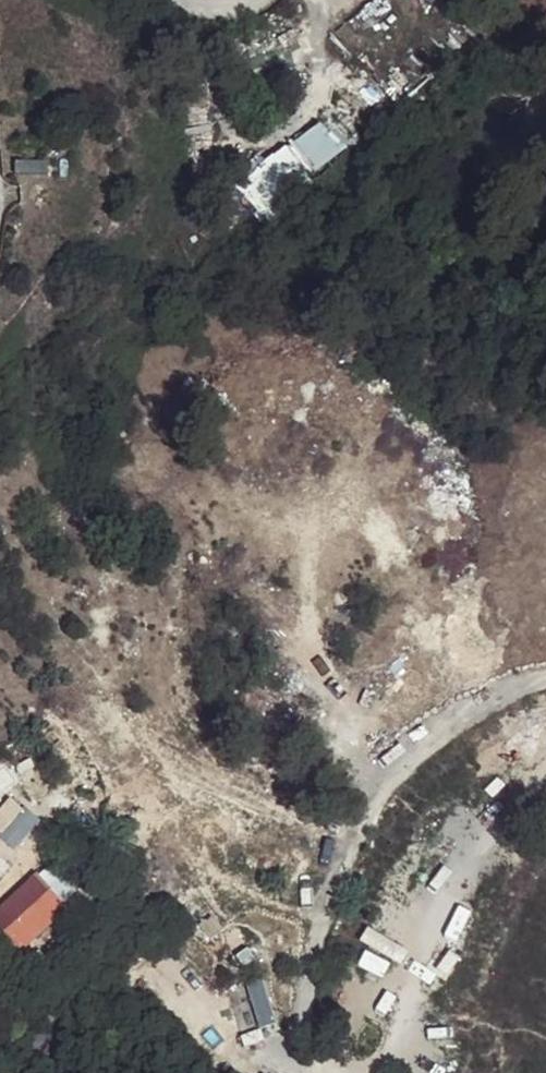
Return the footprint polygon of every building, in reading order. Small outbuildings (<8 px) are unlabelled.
[(257,215),(309,180),(286,147),(234,182),(257,215)] [(68,909),(33,873),(0,905),(0,947),(14,961),(68,909)]
